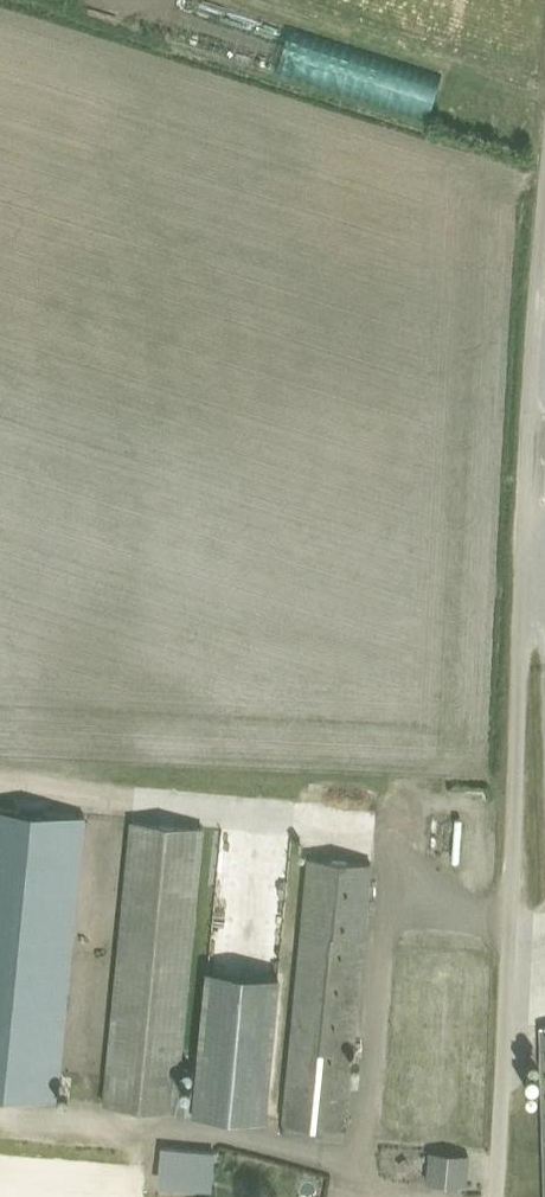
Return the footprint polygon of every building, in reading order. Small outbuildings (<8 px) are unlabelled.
[(384,57),(369,101),(427,120),(442,75),(384,57)] [(58,1097),(85,814),(0,806),(0,1092),(58,1097)] [(132,819),(105,1102),(176,1108),(205,826),(132,819)] [(283,1131),(345,1137),(371,861),(309,855),(283,1131)] [(163,1146),(159,1182),(210,1187),(211,1178),(213,1151),(171,1147),(163,1146)] [(429,1181),(467,1184),(469,1153),(432,1150),(429,1181)]
